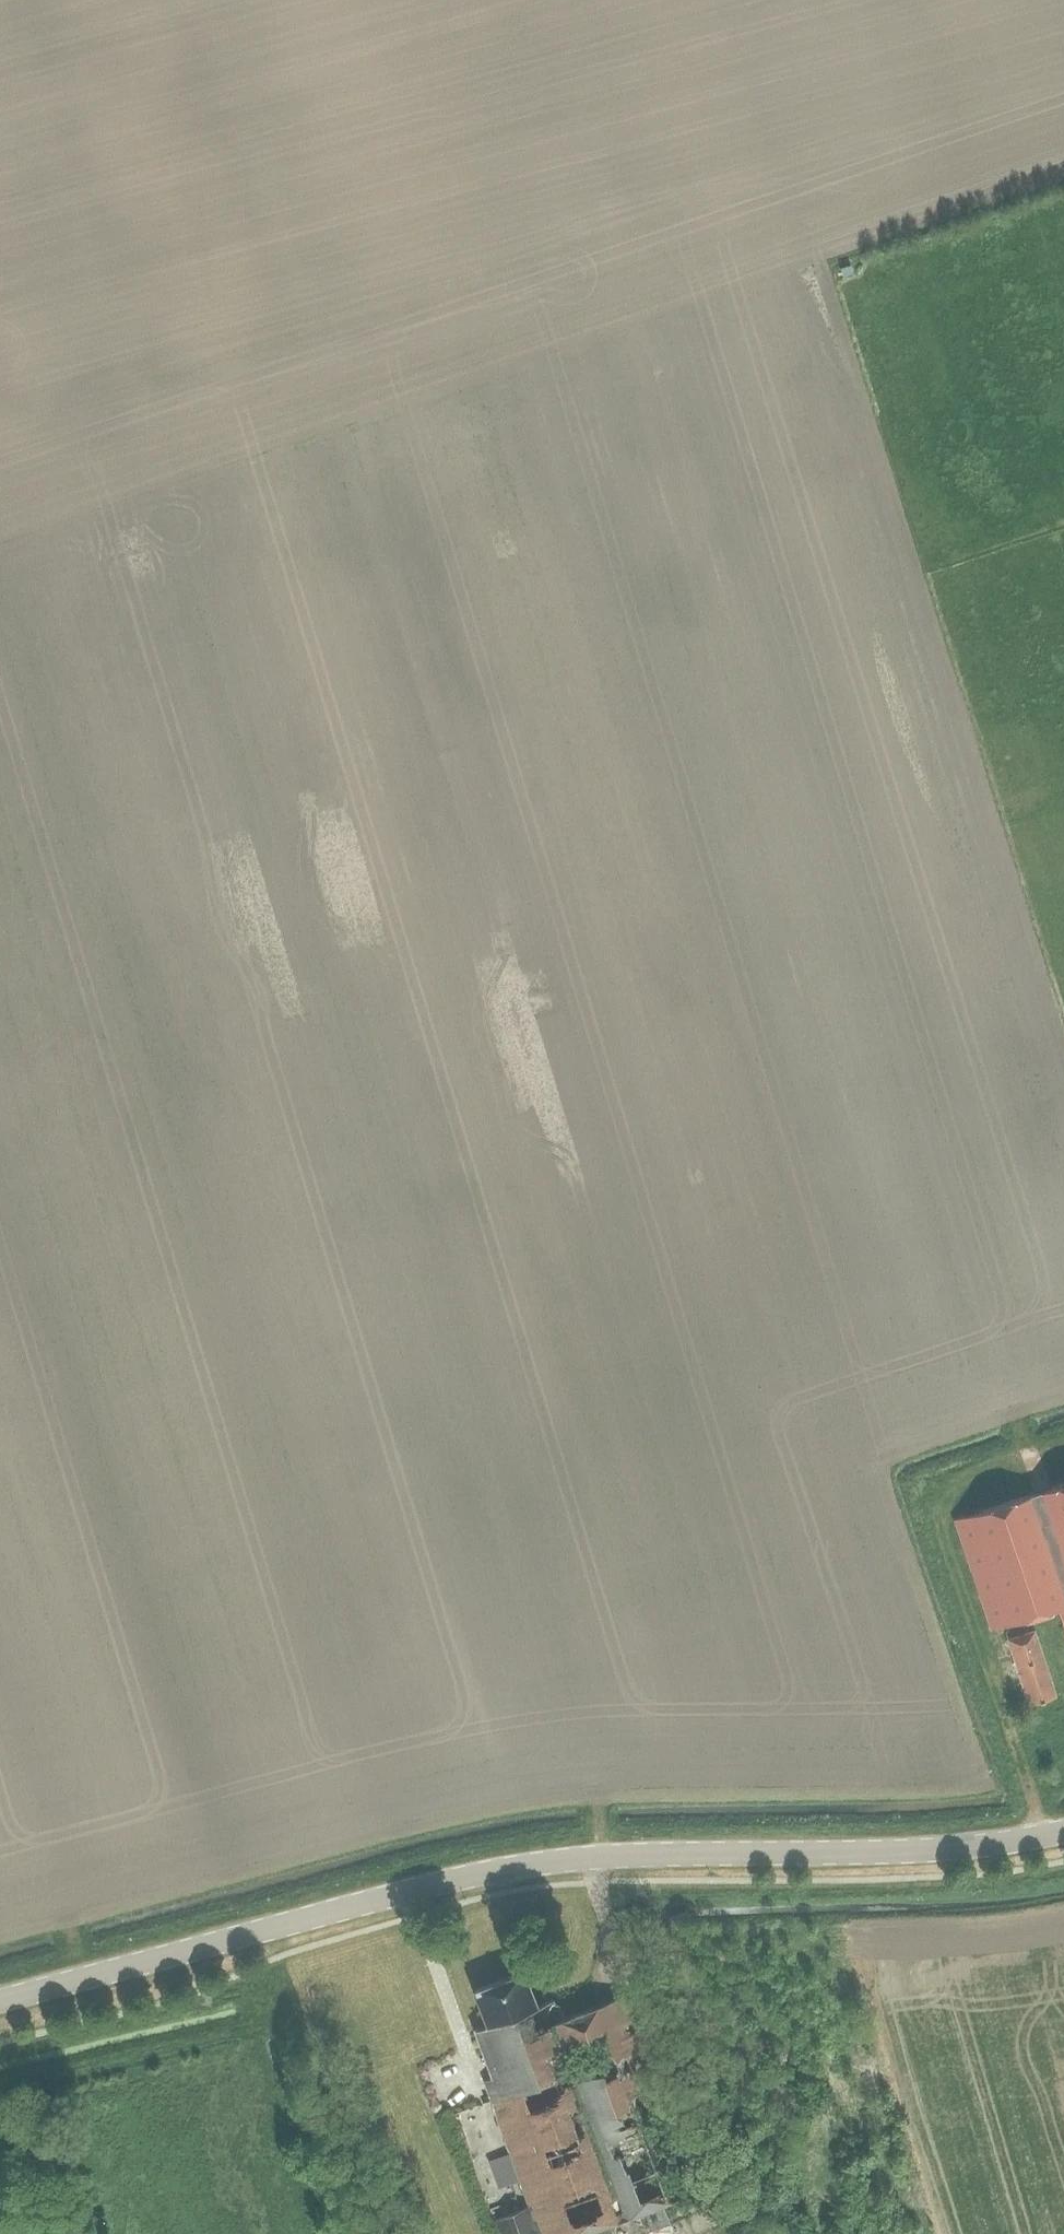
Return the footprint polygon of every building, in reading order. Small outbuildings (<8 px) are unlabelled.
[(954,1521),(991,1631),(1060,1608),(1063,1621),(1063,1484),(954,1521)] [(1016,1639),(1014,1631),(1007,1634),(1031,1706),(1054,1698),(1033,1634),(1016,1639)] [(698,2190),(622,1996),(562,2019),(555,2002),(539,2008),(525,1973),(476,1992),(490,2028),(478,2033),(496,2078),(483,2083),(532,2207),(497,2221),(502,2233),(586,2233),(638,2214),(663,2204),(698,2190)] [(638,2214),(646,2233),(665,2233),(673,2231),(663,2204),(638,2214)]
